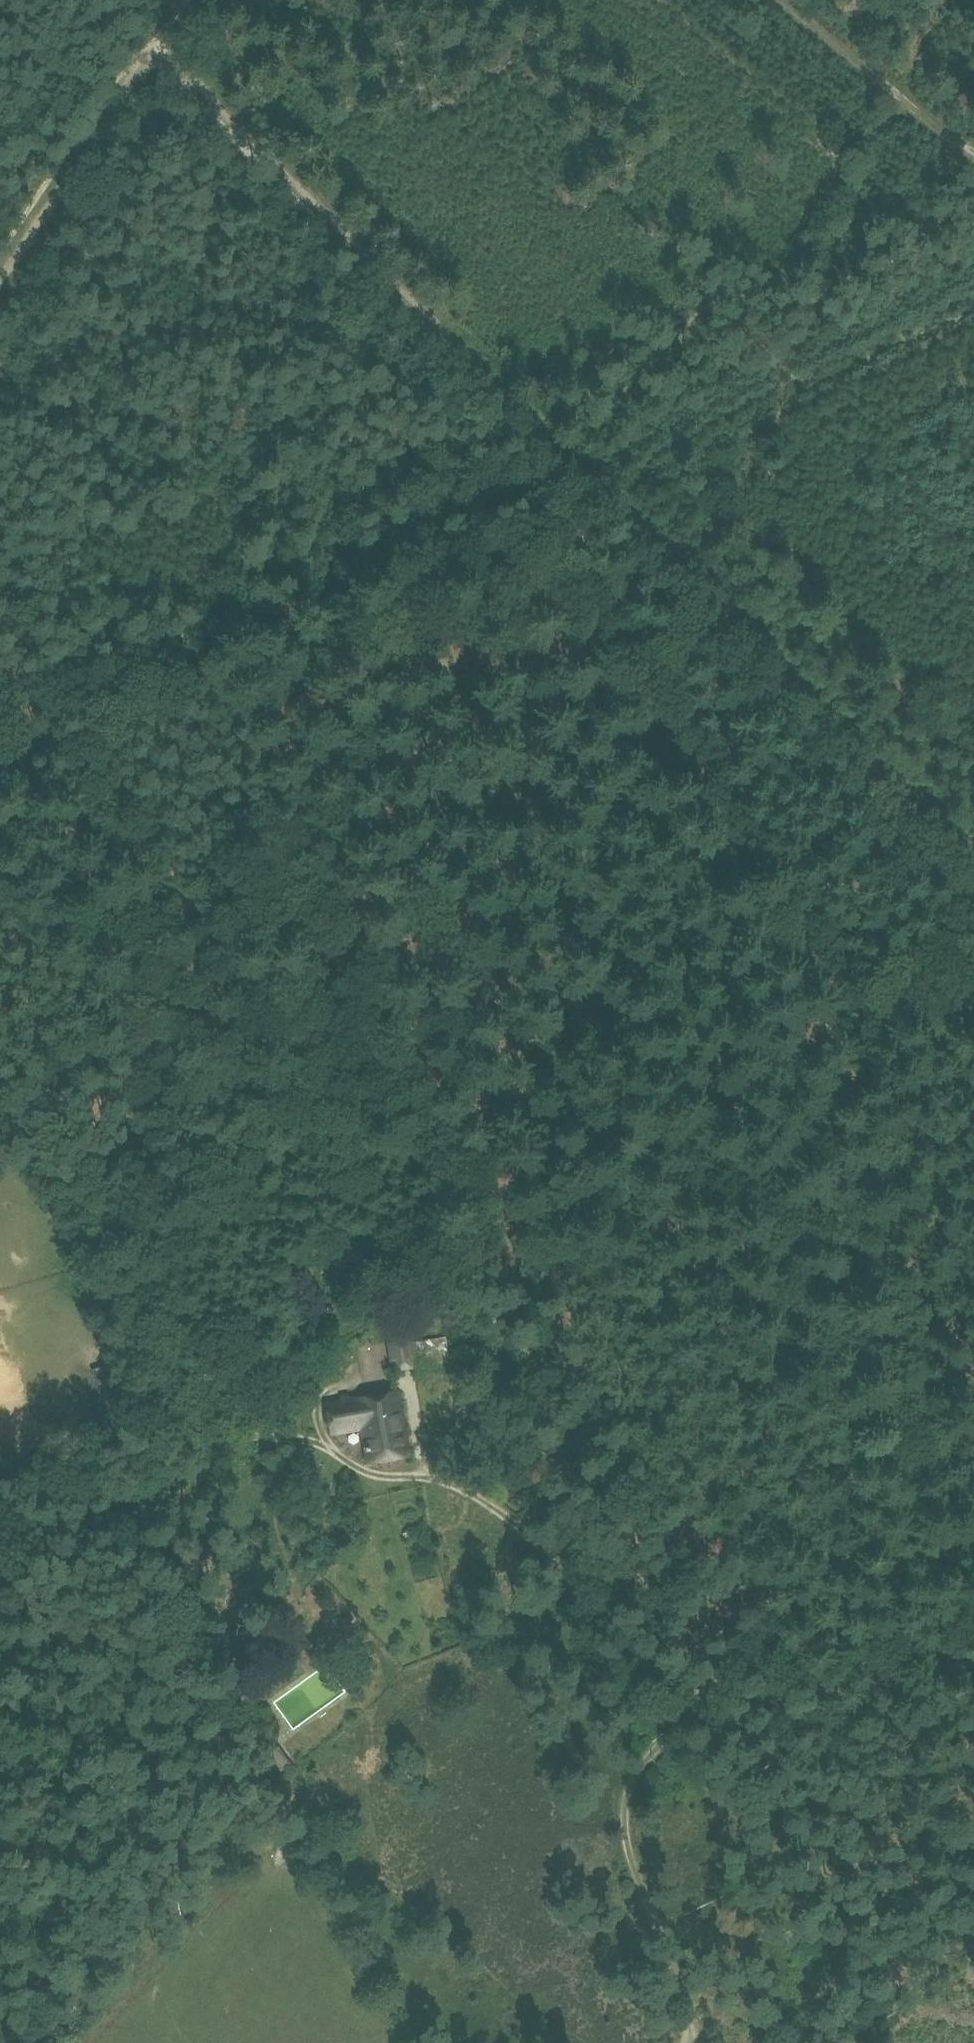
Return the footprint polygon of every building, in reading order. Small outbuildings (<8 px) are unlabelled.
[(410,1322),(384,1328),(390,1370),(413,1366),(414,1373),(451,1368),(445,1335),(413,1341),(410,1322)] [(326,1402),(332,1432),(361,1426),(367,1461),(407,1454),(396,1389),(349,1397),(348,1392),(341,1394),(341,1399),(326,1402)]
